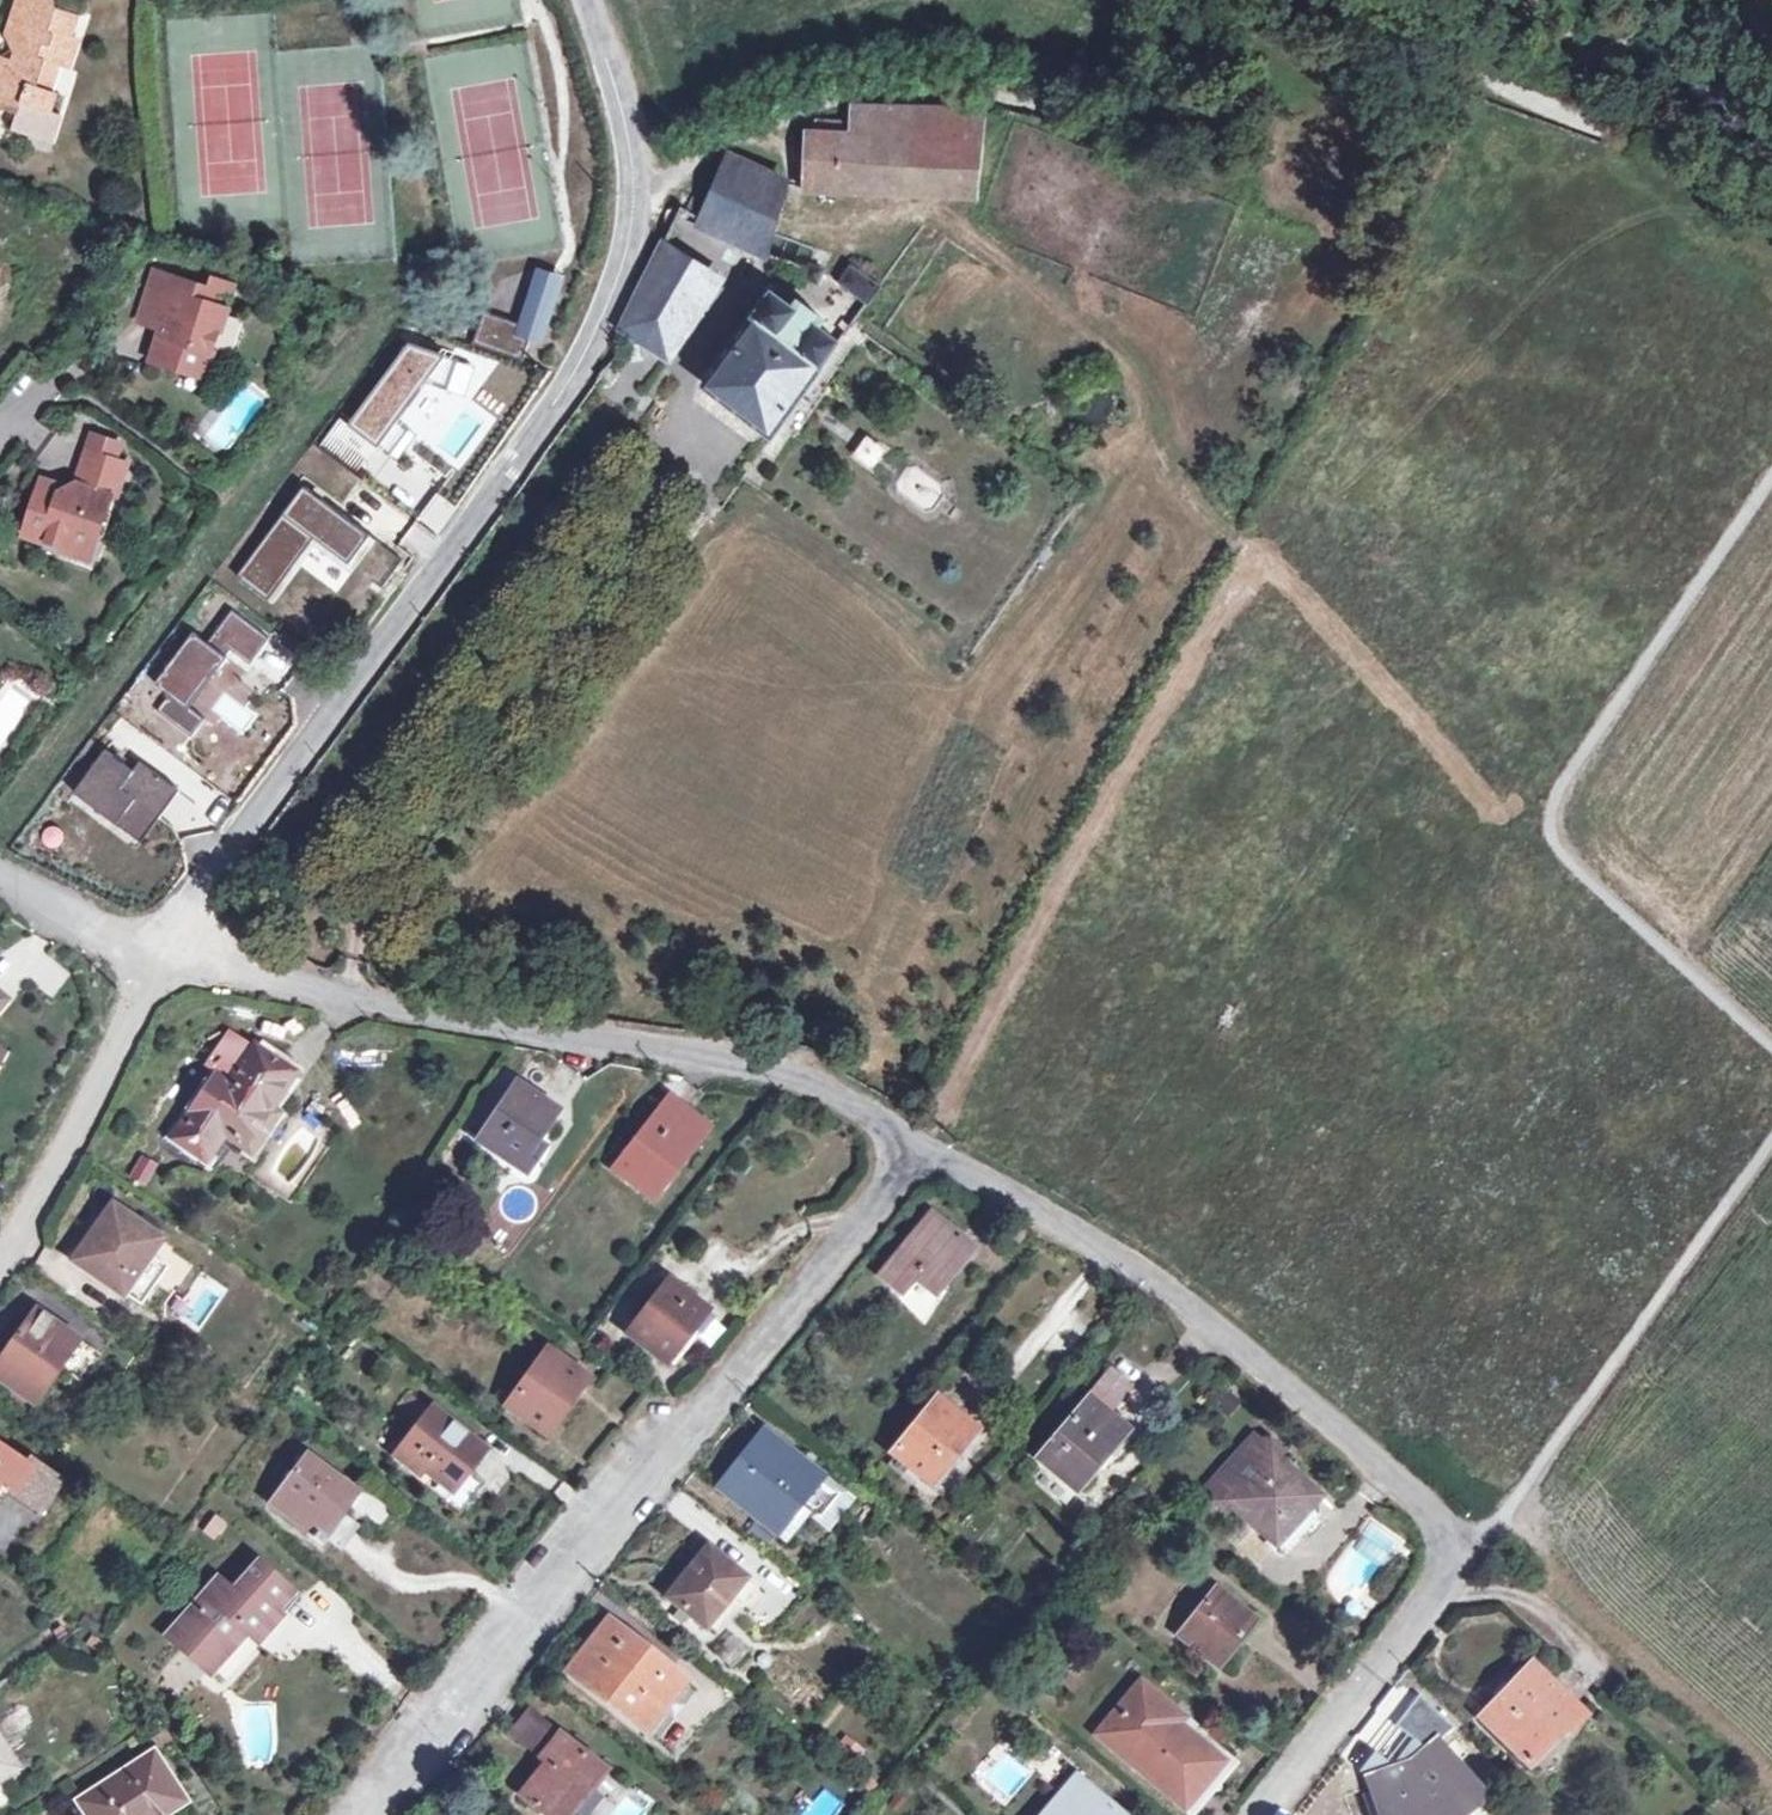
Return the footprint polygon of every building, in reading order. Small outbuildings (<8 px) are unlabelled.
[(5,32),(17,59),(16,61),(15,64),(7,61),(0,59),(0,103),(2,96),(22,103),(13,131),(48,143),(58,114),(49,111),(54,93),(49,91),(57,65),(67,69),(76,41),(68,38),(76,15),(56,8),(53,0),(16,0),(5,32)] [(11,49),(7,61),(15,64),(16,61),(11,49)] [(806,121),(806,132),(804,190),(973,195),(983,107),(878,106),(877,132),(849,132),(850,121),(806,121)] [(878,106),(850,106),(850,121),(849,132),(877,132),(878,106)] [(708,203),(694,197),(689,210),(703,216),(699,226),(760,252),(784,180),(728,157),(708,203)] [(572,158),(558,160),(559,170),(574,168),(572,158)] [(718,278),(660,244),(618,328),(629,336),(665,359),(718,278)] [(849,266),(839,282),(865,302),(877,285),(849,266)] [(485,316),(475,344),(521,360),(529,339),(545,344),(568,278),(538,268),(517,323),(485,316)] [(134,318),(158,326),(146,360),(197,378),(220,313),(228,289),(206,281),(203,291),(150,271),(134,318)] [(788,304),(768,290),(702,382),(770,433),(838,340),(818,327),(823,320),(792,298),(788,304)] [(407,344),(349,423),(389,453),(405,431),(432,451),(470,400),(479,361),(407,344)] [(876,471),(887,446),(861,434),(849,459),(876,471)] [(54,491),(32,482),(16,531),(58,546),(61,537),(85,545),(101,498),(108,501),(120,465),(79,450),(68,483),(54,491)] [(302,485),(234,573),(265,597),(313,536),(347,562),(367,536),(302,485)] [(61,537),(58,546),(57,548),(82,557),(85,545),(61,537)] [(156,713),(188,736),(201,717),(187,707),(227,651),(250,667),(269,641),(231,614),(210,645),(193,633),(154,687),(168,697),(156,713)] [(105,754),(76,795),(141,841),(177,790),(140,763),(132,774),(105,754)] [(252,1046),(226,1028),(188,1083),(200,1092),(214,1101),(252,1046)] [(214,1101),(200,1092),(172,1136),(203,1158),(226,1123),(255,1142),(270,1121),(263,1116),(292,1073),(252,1046),(214,1101)] [(553,1111),(513,1083),(478,1136),(493,1147),(492,1149),(523,1171),(539,1147),(532,1142),(553,1111)] [(704,1126),(666,1096),(612,1168),(649,1197),(704,1126)] [(154,1163),(141,1156),(128,1177),(140,1185),(154,1163)] [(157,1239),(111,1207),(73,1261),(119,1293),(121,1291),(137,1302),(163,1266),(147,1254),(157,1239)] [(955,1235),(928,1214),(878,1275),(900,1294),(913,1279),(932,1294),(957,1264),(971,1248),(955,1235)] [(643,1319),(638,1316),(625,1334),(665,1364),(706,1311),(670,1283),(643,1319)] [(1116,1309),(1105,1301),(1097,1312),(1107,1320),(1116,1309)] [(34,1309),(0,1357),(0,1379),(33,1403),(59,1367),(73,1376),(91,1350),(78,1340),(34,1309)] [(583,1379),(546,1352),(506,1406),(543,1433),(583,1379)] [(1126,1389),(1108,1373),(1087,1398),(1105,1413),(1126,1389)] [(426,1413),(406,1396),(391,1415),(411,1431),(426,1413)] [(1105,1413),(1087,1398),(1036,1458),(1074,1489),(1125,1430),(1105,1413)] [(971,1428),(934,1399),(891,1452),(929,1482),(971,1428)] [(426,1413),(411,1431),(393,1454),(416,1473),(421,1467),(450,1490),(466,1471),(482,1450),(429,1408),(426,1413)] [(780,1447),(760,1431),(717,1484),(775,1531),(784,1538),(808,1509),(817,1516),(836,1493),(805,1468),(802,1471),(798,1468),(795,1473),(773,1456),(780,1447)] [(1213,1500),(1225,1501),(1274,1545),(1317,1497),(1268,1452),(1268,1440),(1256,1440),(1251,1436),(1207,1484),(1213,1489),(1213,1500)] [(0,1446),(0,1481),(8,1486),(6,1489),(38,1511),(58,1481),(27,1459),(24,1463),(0,1446)] [(351,1488),(304,1454),(268,1503),(300,1527),(299,1529),(321,1545),(324,1541),(318,1534),(323,1529),(312,1520),(327,1499),(338,1507),(351,1488)] [(416,1473),(413,1478),(456,1512),(480,1482),(466,1471),(450,1490),(421,1467),(416,1473)] [(338,1507),(327,1499),(312,1520),(323,1529),(338,1507)] [(705,1545),(679,1578),(665,1595),(668,1598),(702,1626),(742,1576),(705,1545)] [(231,1592),(217,1580),(168,1637),(206,1672),(244,1631),(258,1643),(283,1614),(279,1611),(293,1595),(288,1590),(257,1563),(231,1592)] [(1254,1619),(1214,1587),(1177,1634),(1218,1665),(1254,1619)] [(606,1619),(566,1670),(641,1730),(681,1679),(606,1619)] [(1504,1693),(1502,1690),(1478,1717),(1526,1763),(1561,1727),(1565,1731),(1581,1714),(1531,1665),(1504,1693)] [(1138,1684),(1098,1733),(1181,1803),(1217,1760),(1172,1723),(1177,1716),(1138,1684)] [(545,1763),(521,1793),(547,1814),(564,1814),(590,1783),(593,1786),(606,1768),(530,1707),(510,1733),(545,1763)] [(0,1740),(0,1780),(18,1768),(0,1740)] [(1367,1777),(1381,1814),(1451,1814),(1479,1790),(1436,1740),(1410,1762),(1367,1777)] [(75,1801),(84,1814),(96,1814),(97,1814),(164,1814),(184,1801),(151,1751),(75,1801)] [(1073,1776),(1040,1814),(1120,1814),(1073,1776)]
